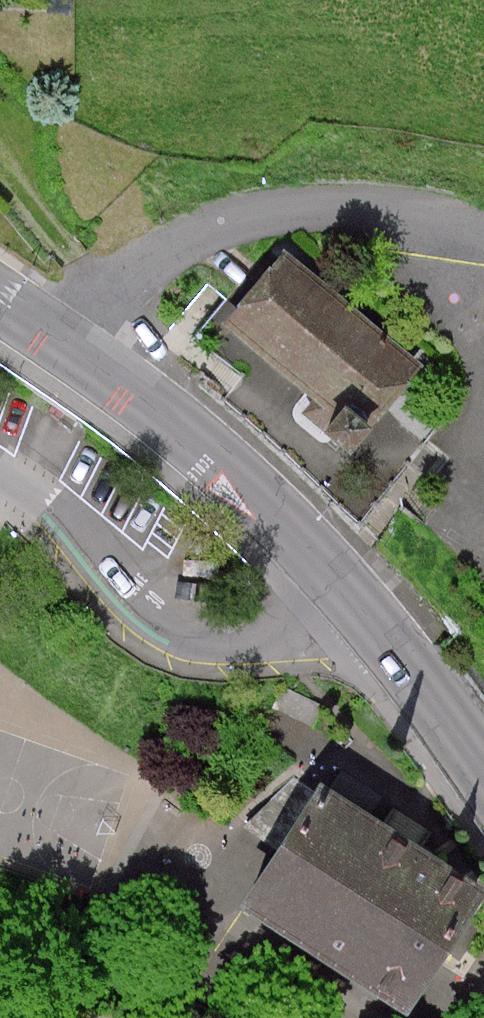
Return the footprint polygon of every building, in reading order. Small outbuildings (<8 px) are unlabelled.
[(298,253),(241,329),(316,394),(307,402),(346,433),(384,417),(410,411),(424,396),(430,375),(427,354),(298,253)] [(231,919),(395,1017),(409,1017),(482,898),(307,793),(231,919)]
